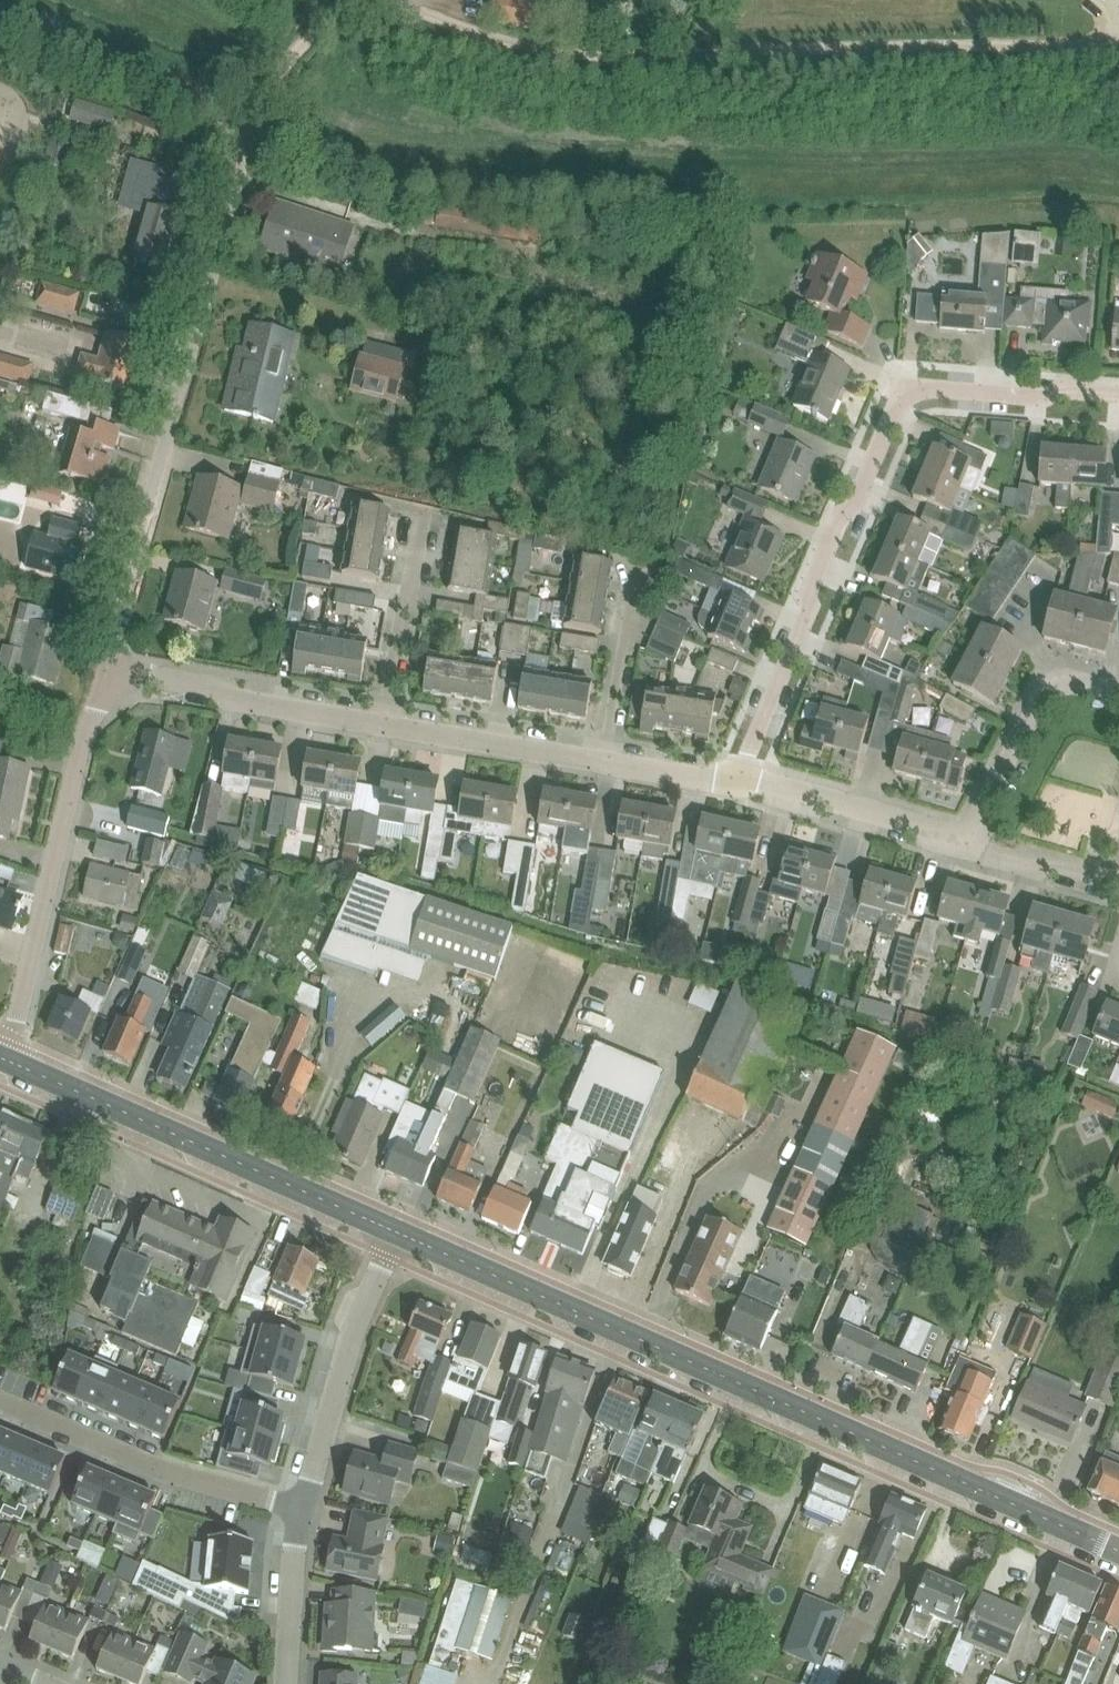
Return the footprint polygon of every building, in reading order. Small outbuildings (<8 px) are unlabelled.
[(542,30),(547,4),(523,0),(494,0),(490,21),(542,30)] [(115,114),(100,108),(75,97),(72,117),(71,120),(110,132),(115,114)] [(43,163),(62,168),(67,146),(49,140),(43,163)] [(134,252),(145,255),(167,261),(179,217),(160,211),(162,205),(170,207),(174,204),(178,188),(176,185),(157,180),(156,183),(141,179),(133,206),(146,209),(134,252)] [(345,227),(300,212),(279,205),(265,247),(337,271),(341,259),(335,257),(345,227)] [(436,226),(502,238),(505,218),(439,208),(436,226)] [(1016,233),(1016,239),(1012,264),(1039,266),(1042,235),(1016,233)] [(987,305),(1004,306),(1011,235),(983,237),(980,264),(978,294),(944,291),(942,305),(938,305),(939,298),(919,296),(917,322),(941,324),(941,328),(979,332),(980,317),(986,318),(987,305)] [(918,236),(906,246),(917,259),(929,250),(918,236)] [(858,272),(838,263),(815,253),(805,277),(814,281),(806,300),(831,311),(823,330),(862,346),(869,328),(843,316),(851,296),(845,294),(849,286),(852,287),(858,272)] [(79,293),(41,283),(36,303),(74,313),(79,293)] [(1089,328),(1090,306),(1091,301),(1071,299),(1072,292),(1022,289),(1021,299),(1008,298),(1005,325),(1031,327),(1031,326),(1045,326),(1044,343),(1057,345),(1057,341),(1084,343),(1086,328),(1089,328)] [(830,342),(810,334),(785,323),(774,349),(810,364),(793,405),(828,420),(850,370),(823,358),(830,342)] [(276,334),(273,333),(252,328),(246,351),(240,350),(234,374),(238,375),(235,388),(231,387),(225,410),(273,421),(281,391),(277,390),(283,363),(287,364),(293,338),(276,333),(276,334)] [(145,345),(124,339),(107,334),(100,359),(83,353),(76,376),(97,382),(128,391),(137,363),(140,364),(145,345)] [(360,354),(351,392),(356,394),(396,404),(406,368),(414,370),(418,353),(406,350),(405,351),(372,343),(367,342),(365,355),(360,354)] [(29,384),(34,363),(0,354),(0,377),(29,384)] [(84,403),(48,393),(43,411),(79,421),(84,403)] [(734,414),(751,421),(751,422),(783,436),(789,419),(758,406),(740,399),(734,414)] [(60,471),(84,479),(105,485),(112,461),(100,458),(103,447),(115,450),(120,431),(90,423),(86,437),(71,433),(60,471)] [(815,457),(795,448),(780,442),(760,487),(793,501),(805,473),(808,474),(815,457)] [(923,474),(960,490),(969,468),(981,473),(988,457),(962,445),(957,458),(934,448),(923,474)] [(1069,510),(1070,486),(1072,486),(1075,451),(1043,448),(1040,484),(1056,485),(1055,509),(1069,510)] [(1103,489),(1104,476),(1106,454),(1075,451),(1072,486),(1103,489)] [(453,465),(445,471),(451,480),(459,473),(453,465)] [(931,519),(947,526),(975,538),(981,523),(951,510),(960,490),(923,474),(914,497),(936,507),(931,519)] [(247,490),(227,484),(205,478),(197,509),(191,508),(186,528),(228,540),(237,504),(272,513),(279,486),(250,478),(247,490)] [(306,478),(301,497),(310,499),(311,493),(313,479),(306,478)] [(313,479),(311,493),(323,496),(337,499),(340,486),(313,479)] [(31,495),(34,484),(25,482),(23,492),(31,495)] [(35,483),(31,498),(59,506),(63,491),(35,483)] [(1019,491),(1016,509),(1015,515),(1029,517),(1034,487),(1020,484),(1019,491)] [(725,567),(742,574),(763,582),(770,564),(767,563),(773,549),(778,551),(784,537),(756,525),(758,520),(762,521),(768,505),(736,491),(736,489),(724,485),(720,497),(731,501),(728,508),(747,516),(725,567)] [(1016,509),(1019,491),(1006,489),(1003,506),(1016,509)] [(1116,494),(1102,493),(1097,546),(1097,554),(1110,554),(1112,534),(1113,534),(1113,525),(1116,494)] [(391,512),(369,508),(354,506),(351,529),(387,535),(391,512)] [(37,534),(28,568),(79,582),(88,548),(78,545),(83,527),(54,519),(51,531),(49,537),(37,534)] [(941,543),(928,537),(930,533),(899,520),(886,549),(928,567),(928,566),(931,567),(941,543)] [(306,522),(304,533),(307,534),(316,535),(318,524),(318,523),(306,521),(306,522)] [(976,538),(975,538),(947,526),(941,540),(970,552),(976,538)] [(522,531),(511,528),(509,539),(520,541),(522,531)] [(383,558),(387,535),(351,529),(347,551),(383,558)] [(500,538),(480,534),(458,531),(454,555),(477,559),(475,568),(453,565),(448,590),(490,597),(500,538)] [(525,573),(525,572),(531,573),(535,550),(562,555),(564,541),(539,535),(539,533),(522,531),(520,541),(515,571),(525,573)] [(678,536),(672,551),(682,555),(688,540),(678,536)] [(1029,567),(1037,556),(1011,538),(1003,549),(1029,567)] [(886,549),(874,578),(887,583),(882,595),(900,602),(905,591),(911,578),(922,583),(928,567),(886,549)] [(1029,567),(1003,549),(996,561),(1022,578),(1029,567)] [(343,574),(358,577),(380,580),(383,558),(347,551),(343,574)] [(1085,604),(1097,554),(1078,555),(1067,599),(1056,596),(1045,638),(1075,646),(1086,604),(1085,604)] [(1108,583),(1118,586),(1118,554),(1116,554),(1108,583)] [(575,559),(571,581),(609,588),(613,565),(575,559)] [(1022,578),(996,561),(988,572),(1014,589),(1022,578)] [(305,563),(303,577),(331,582),(333,568),(305,563)] [(765,611),(744,603),(719,592),(724,580),(686,564),(681,576),(711,588),(701,611),(752,632),(756,622),(760,623),(765,611)] [(223,589),(260,600),(266,581),(228,571),(223,589)] [(204,631),(210,609),(216,582),(200,578),(179,572),(178,574),(182,575),(175,600),(171,599),(166,620),(166,621),(204,631)] [(523,589),(525,573),(515,572),(513,587),(523,589)] [(1014,589),(988,572),(980,583),(1007,601),(1014,589)] [(567,604),(605,611),(609,588),(571,581),(567,604)] [(311,585),(295,583),(287,628),(300,631),(303,616),(305,616),(311,585)] [(1007,601),(980,583),(973,595),(999,612),(1007,601)] [(353,607),(355,593),(337,590),(335,604),(353,607)] [(355,593),(353,607),(375,610),(377,596),(355,593)] [(541,599),(532,597),(532,596),(519,594),(515,619),(528,622),(528,620),(537,622),(541,599)] [(999,612),(973,595),(966,606),(991,623),(999,612)] [(506,613),(508,613),(510,600),(493,597),(491,610),(497,611),(506,613)] [(914,610),(919,612),(949,625),(957,612),(949,609),(920,597),(914,610)] [(856,627),(889,641),(890,639),(900,644),(905,632),(904,629),(908,627),(905,619),(899,617),(900,616),(861,600),(856,612),(862,614),(856,627)] [(438,601),(436,615),(465,620),(467,606),(438,601)] [(605,611),(567,604),(556,602),(552,625),(602,633),(605,611)] [(1105,654),(1111,633),(1116,612),(1086,604),(1075,646),(1105,654)] [(6,648),(0,671),(0,682),(17,686),(20,675),(55,684),(68,632),(51,628),(55,612),(29,606),(25,622),(31,624),(24,653),(6,648)] [(482,623),(484,608),(475,607),(473,621),(482,623)] [(505,623),(506,613),(497,611),(495,621),(505,623)] [(748,640),(752,632),(701,611),(699,616),(698,620),(699,625),(702,628),(705,631),(710,633),(709,637),(746,653),(752,641),(748,640)] [(657,625),(685,637),(691,624),(663,612),(657,625)] [(942,637),(949,625),(919,612),(914,625),(942,637)] [(506,625),(501,653),(514,656),(519,628),(506,625)] [(652,638),(680,650),(685,637),(657,625),(652,638)] [(889,641),(856,627),(853,636),(847,633),(842,645),(880,662),(889,641)] [(308,669),(318,671),(325,628),(322,628),(321,634),(300,631),(293,673),(306,675),(308,669)] [(325,628),(318,671),(340,674),(346,638),(346,632),(325,628)] [(528,658),(533,630),(519,628),(514,656),(528,658)] [(969,656),(1007,677),(1022,649),(983,628),(969,656)] [(564,634),(561,648),(576,650),(578,636),(564,634)] [(598,654),(598,653),(601,640),(578,636),(576,650),(598,654)] [(346,638),(340,674),(349,676),(348,680),(362,682),(369,641),(346,638)] [(674,662),(680,650),(652,638),(647,650),(674,662)] [(708,661),(714,664),(734,673),(740,660),(713,648),(708,661)] [(470,700),(492,704),(498,668),(493,667),(495,659),(491,654),(479,652),(477,664),(476,664),(470,700)] [(447,696),(454,655),(453,655),(452,659),(431,655),(424,692),(447,696)] [(470,700),(476,664),(463,662),(464,657),(454,655),(447,696),(470,700)] [(1007,677),(969,656),(954,684),(993,704),(1007,677)] [(915,679),(923,665),(913,659),(905,673),(915,679)] [(869,673),(841,661),(836,673),(864,685),(869,673)] [(890,682),(900,686),(904,674),(894,670),(890,682)] [(519,708),(542,712),(549,671),(548,671),(547,677),(525,673),(519,708)] [(542,712),(564,716),(571,679),(560,677),(560,673),(549,671),(542,712)] [(903,725),(912,696),(916,680),(904,674),(900,686),(892,713),(890,721),(903,725)] [(593,683),(571,679),(564,716),(587,720),(593,683)] [(879,709),(892,713),(900,686),(890,682),(887,681),(879,709)] [(671,687),(670,693),(664,730),(687,734),(694,691),(671,687)] [(655,728),(664,730),(670,693),(648,689),(637,688),(635,699),(633,698),(630,716),(643,719),(641,732),(654,734),(655,728)] [(717,695),(694,691),(687,734),(696,735),(696,739),(709,741),(714,714),(721,717),(728,697),(727,697),(725,702),(716,701),(717,695)] [(948,696),(941,708),(968,722),(975,710),(948,696)] [(824,746),(834,748),(845,703),(825,698),(816,728),(805,726),(800,746),(823,752),(824,746)] [(869,721),(845,714),(848,704),(845,703),(834,748),(847,752),(846,758),(858,762),(869,721)] [(920,779),(932,735),(908,728),(895,773),(920,779)] [(161,795),(175,740),(146,732),(132,788),(161,795)] [(950,752),(953,740),(932,735),(920,779),(945,787),(945,786),(957,789),(964,766),(961,765),(963,757),(966,758),(966,757),(950,752)] [(231,741),(227,763),(223,789),(248,793),(255,745),(231,741)] [(248,793),(249,793),(250,787),(275,792),(282,749),(255,745),(248,793)] [(327,794),(334,758),(310,754),(304,790),(327,794)] [(327,806),(353,810),(361,763),(334,758),(327,794),(329,794),(327,806)] [(9,839),(15,810),(21,811),(30,768),(0,762),(0,837),(9,839)] [(406,811),(412,776),(387,772),(379,819),(385,820),(404,823),(406,811)] [(421,826),(423,814),(433,816),(439,780),(412,776),(404,823),(421,826)] [(458,832),(483,836),(484,837),(491,789),(466,785),(461,814),(449,812),(450,807),(449,807),(444,831),(439,861),(453,863),(458,832)] [(203,786),(191,835),(215,839),(218,819),(224,790),(203,786)] [(538,837),(562,842),(571,796),(570,796),(571,790),(558,788),(557,794),(546,792),(538,837)] [(518,794),(491,789),(484,837),(505,840),(506,834),(511,835),(512,828),(518,794)] [(571,796),(562,842),(561,850),(587,855),(588,850),(589,850),(597,801),(571,796)] [(268,828),(281,831),(286,800),(274,798),(268,828)] [(286,800),(281,831),(295,833),(300,802),(286,800)] [(619,840),(626,842),(624,849),(642,852),(649,809),(625,805),(619,840)] [(171,817),(155,813),(134,808),(129,827),(166,837),(171,817)] [(649,809),(642,852),(643,852),(642,857),(663,860),(664,854),(669,855),(676,814),(649,809)] [(351,816),(346,846),(344,860),(357,862),(359,849),(360,849),(365,818),(351,816)] [(378,821),(365,818),(360,849),(373,851),(378,821)] [(680,864),(678,880),(710,886),(716,888),(717,888),(720,873),(732,825),(704,818),(699,840),(696,854),(695,854),(694,859),(681,857),(680,864)] [(750,863),(753,863),(760,831),(732,825),(720,873),(721,873),(733,876),(747,879),(750,863)] [(439,861),(444,831),(430,829),(425,859),(439,861)] [(149,840),(143,863),(159,867),(165,844),(149,840)] [(129,848),(98,841),(95,856),(126,863),(129,848)] [(517,876),(523,844),(509,842),(503,873),(517,876)] [(774,880),(770,895),(770,896),(797,903),(801,891),(811,855),(801,852),(803,845),(791,842),(785,863),(779,881),(774,880)] [(535,846),(523,844),(517,876),(511,910),(524,914),(535,846)] [(595,893),(601,852),(589,850),(588,850),(587,855),(581,891),(595,893)] [(601,852),(595,893),(594,897),(608,899),(615,854),(601,852)] [(811,855),(801,891),(826,898),(838,855),(826,852),(824,858),(811,855)] [(667,862),(656,925),(671,927),(672,919),(671,919),(680,864),(667,862)] [(11,880),(15,869),(1,864),(0,868),(0,877),(11,880)] [(85,898),(107,903),(139,910),(142,896),(138,895),(142,877),(93,865),(85,898)] [(856,906),(852,919),(862,921),(866,908),(882,913),(892,877),(882,875),(884,868),(872,865),(866,886),(860,907),(856,906)] [(879,925),(877,933),(893,937),(898,919),(907,921),(919,878),(907,875),(905,881),(892,877),(882,913),(879,925)] [(349,899),(337,927),(380,941),(411,952),(461,968),(497,980),(513,929),(513,928),(428,899),(428,900),(360,877),(349,899)] [(733,921),(736,922),(733,933),(744,936),(747,925),(748,925),(749,921),(757,892),(760,883),(745,879),(733,921)] [(949,885),(943,906),(939,921),(955,925),(951,938),(964,942),(978,893),(949,885)] [(12,930),(19,911),(20,912),(22,907),(20,906),(23,898),(0,891),(0,926),(12,930)] [(202,918),(220,926),(232,899),(214,891),(202,918)] [(770,896),(757,892),(749,921),(762,924),(770,896)] [(978,893),(964,942),(977,945),(981,933),(999,938),(1009,901),(978,893)] [(1021,958),(1032,962),(1032,964),(1033,966),(1034,969),(1037,971),(1048,974),(1053,957),(1065,917),(1035,909),(1021,958)] [(815,952),(827,955),(838,915),(825,911),(816,942),(818,942),(815,952)] [(838,915),(827,955),(841,958),(843,949),(844,949),(852,919),(838,915)] [(1053,957),(1051,966),(1066,970),(1067,964),(1081,968),(1080,973),(1081,974),(1094,926),(1065,917),(1053,957)] [(928,961),(938,925),(924,921),(914,957),(928,961)] [(55,952),(69,955),(75,928),(61,925),(55,952)] [(369,974),(380,941),(337,927),(322,959),(369,974)] [(868,953),(876,932),(867,929),(859,950),(868,953)] [(178,973),(193,979),(165,1042),(174,1046),(160,1077),(186,1089),(222,1007),(234,981),(217,973),(213,982),(198,975),(212,944),(194,936),(178,973)] [(894,974),(889,993),(902,996),(916,944),(899,940),(890,973),(894,974)] [(996,942),(986,978),(989,979),(1000,982),(1004,967),(1010,946),(996,942)] [(132,985),(147,952),(133,946),(118,978),(132,985)] [(1000,982),(992,1011),(1009,1016),(1021,972),(1004,967),(1000,982)] [(802,968),(797,985),(810,989),(814,972),(802,968)] [(114,1033),(105,1053),(131,1065),(140,1044),(146,1031),(150,1033),(168,992),(144,981),(143,984),(126,1022),(119,1020),(114,1033)] [(78,1041),(87,1021),(90,1014),(97,1016),(109,989),(96,983),(91,992),(84,989),(79,1000),(65,994),(49,1029),(78,1041)] [(682,983),(675,1004),(699,1012),(706,990),(682,983)] [(737,985),(696,1076),(687,1097),(755,1128),(764,1107),(805,1015),(737,985)] [(1079,1040),(1080,1036),(1098,992),(1082,986),(1062,1033),(1079,1040)] [(230,1071),(216,1102),(240,1113),(283,1020),(233,997),(226,1013),(251,1024),(230,1071)] [(435,1015),(429,1028),(434,1030),(439,1032),(444,1020),(446,1021),(450,1009),(444,1006),(437,1003),(432,1014),(435,1015)] [(874,1016),(876,1008),(859,1003),(856,1011),(874,1016)] [(1118,1046),(1118,1009),(1108,1004),(1095,1036),(1118,1046)] [(269,1050),(263,1063),(272,1068),(271,1069),(287,1076),(274,1104),(265,1124),(290,1135),(298,1116),(302,1115),(305,1108),(302,1105),(304,1101),(302,1100),(316,1070),(299,1062),(302,1056),(297,1054),(311,1022),(295,1015),(278,1054),(269,1050)] [(936,1020),(920,1015),(915,1034),(931,1038),(936,1020)] [(471,1030),(458,1059),(449,1080),(427,1130),(406,1179),(424,1186),(437,1157),(430,1154),(455,1096),(473,1104),(500,1043),(471,1030)] [(840,1069),(815,1130),(770,1227),(807,1244),(852,1147),(898,1049),(857,1031),(840,1069)] [(1068,1065),(1081,1070),(1082,1071),(1094,1042),(1080,1036),(1079,1040),(1068,1065)] [(532,1233),(546,1238),(584,1254),(594,1230),(597,1231),(597,1233),(598,1233),(631,1155),(665,1072),(599,1042),(570,1109),(581,1114),(574,1130),(561,1125),(547,1159),(558,1165),(542,1202),(544,1203),(532,1233)] [(423,1068),(449,1080),(458,1059),(432,1048),(423,1068)] [(206,1094),(207,1078),(192,1077),(191,1093),(206,1094)] [(384,1081),(374,1103),(401,1116),(403,1112),(409,1100),(412,1094),(384,1081)] [(1082,1106),(1113,1119),(1118,1106),(1118,1104),(1089,1091),(1082,1106)] [(773,1095),(765,1113),(780,1119),(780,1117),(786,1103),(787,1100),(773,1095)] [(910,1110),(909,1114),(910,1118),(911,1121),(913,1124),(916,1127),(920,1129),(924,1130),(927,1130),(931,1129),(935,1127),(938,1125),(940,1122),(942,1118),(942,1114),(942,1110),(941,1107),(939,1103),(937,1101),(933,1099),(930,1097),(926,1097),(922,1097),(919,1098),(915,1100),(913,1103),(911,1106),(910,1110)] [(409,1100),(403,1112),(413,1117),(419,1104),(409,1100)] [(361,1167),(370,1146),(383,1117),(349,1102),(341,1119),(347,1122),(333,1154),(361,1167)] [(15,1118),(0,1111),(0,1112),(0,1154),(15,1118)] [(11,1187),(12,1187),(37,1127),(15,1118),(0,1154),(0,1173),(7,1176),(0,1193),(0,1215),(11,1187)] [(529,1139),(534,1128),(524,1124),(519,1135),(529,1139)] [(406,1179),(427,1130),(414,1125),(405,1146),(399,1143),(387,1170),(406,1179)] [(12,1187),(18,1190),(25,1193),(42,1153),(51,1133),(37,1127),(12,1187)] [(447,1178),(438,1199),(470,1213),(479,1193),(482,1186),(462,1177),(480,1137),(468,1132),(447,1178)] [(512,1177),(515,1179),(531,1141),(519,1136),(483,1218),(520,1234),(532,1205),(505,1194),(512,1177)] [(60,1183),(48,1211),(59,1215),(55,1224),(63,1227),(61,1233),(73,1238),(75,1232),(78,1234),(84,1218),(77,1215),(86,1194),(60,1183)] [(638,1187),(605,1264),(611,1267),(609,1271),(624,1278),(626,1273),(632,1276),(657,1219),(656,1218),(664,1198),(638,1187)] [(85,1258),(82,1266),(84,1267),(111,1279),(114,1281),(102,1309),(128,1320),(123,1333),(144,1341),(172,1354),(177,1356),(205,1292),(227,1301),(239,1272),(245,1258),(245,1257),(246,1257),(246,1256),(246,1255),(247,1255),(248,1250),(255,1234),(222,1220),(217,1231),(187,1219),(144,1200),(142,1207),(124,1249),(95,1236),(85,1258)] [(890,1222),(882,1241),(915,1255),(918,1246),(923,1237),(931,1240),(940,1219),(933,1216),(933,1214),(906,1202),(895,1225),(890,1222)] [(742,1233),(709,1218),(685,1269),(719,1284),(742,1233)] [(56,1245),(51,1255),(65,1261),(70,1251),(56,1245)] [(319,1260),(291,1248),(277,1283),(278,1283),(273,1295),(283,1300),(283,1301),(303,1309),(309,1296),(304,1294),(319,1260)] [(865,1300),(883,1263),(867,1255),(849,1292),(865,1300)] [(50,1261),(44,1274),(57,1280),(63,1266),(50,1261)] [(271,1273),(256,1266),(246,1287),(261,1294),(271,1273)] [(709,1305),(719,1284),(685,1269),(676,1290),(709,1305)] [(751,1277),(725,1336),(760,1352),(768,1334),(769,1332),(786,1293),(751,1277)] [(832,1355),(866,1370),(878,1342),(858,1332),(870,1306),(850,1297),(847,1304),(838,1324),(845,1327),(832,1355)] [(433,1364),(436,1357),(436,1355),(453,1317),(422,1303),(411,1328),(412,1329),(399,1361),(412,1366),(417,1357),(433,1364)] [(267,1321),(269,1314),(259,1311),(257,1318),(267,1321)] [(1032,1359),(1046,1324),(1021,1314),(1007,1348),(1032,1359)] [(86,1318),(83,1326),(95,1331),(98,1323),(86,1318)] [(878,1342),(866,1370),(916,1393),(925,1372),(929,1364),(918,1359),(932,1326),(914,1318),(910,1327),(899,1351),(878,1342)] [(453,1363),(448,1377),(480,1390),(502,1336),(473,1325),(463,1351),(456,1348),(452,1357),(455,1358),(453,1363)] [(259,1352),(300,1363),(306,1340),(256,1326),(249,1349),(259,1352)] [(116,1337),(113,1345),(125,1351),(129,1342),(116,1337)] [(129,1342),(125,1351),(137,1356),(141,1348),(129,1342)] [(535,1387),(540,1375),(547,1354),(522,1345),(514,1366),(497,1420),(498,1421),(494,1432),(510,1438),(528,1384),(535,1387)] [(293,1388),(300,1363),(259,1352),(249,1349),(242,1373),(252,1376),(248,1392),(273,1399),(277,1384),(293,1388)] [(1113,1406),(1118,1391),(1118,1359),(1105,1353),(1087,1396),(1113,1406)] [(15,1365),(14,1365),(23,1368),(23,1367),(26,1357),(18,1354),(15,1365)] [(77,1401),(92,1365),(70,1355),(54,1391),(77,1401)] [(158,1355),(154,1364),(166,1369),(170,1361),(158,1355)] [(424,1385),(415,1415),(426,1418),(434,1420),(443,1391),(448,1377),(453,1363),(436,1355),(436,1357),(433,1364),(424,1385)] [(99,1410),(114,1374),(118,1365),(96,1356),(92,1365),(77,1401),(99,1410)] [(560,1358),(552,1379),(547,1393),(524,1472),(548,1479),(555,1457),(567,1461),(583,1406),(595,1370),(560,1358)] [(177,1378),(182,1366),(170,1361),(166,1369),(165,1373),(177,1378)] [(982,1427),(989,1409),(983,1407),(993,1383),(965,1372),(941,1429),(968,1441),(975,1424),(982,1427)] [(121,1420),(136,1383),(116,1375),(114,1374),(99,1410),(121,1420)] [(607,1399),(597,1423),(617,1432),(609,1452),(622,1457),(623,1454),(640,1413),(649,1393),(616,1379),(607,1399)] [(143,1429),(158,1393),(136,1383),(121,1420),(143,1429)] [(1071,1442),(1077,1427),(1079,1428),(1081,1423),(1079,1423),(1085,1408),(1028,1384),(1014,1418),(1014,1419),(1016,1415),(1047,1428),(1046,1432),(1071,1442)] [(284,1416),(269,1412),(273,1399),(248,1392),(237,1430),(237,1431),(282,1443),(287,1424),(283,1423),(284,1416)] [(165,1439),(181,1402),(158,1393),(143,1429),(165,1439)] [(464,1420),(449,1463),(478,1473),(493,1430),(496,1420),(502,1403),(475,1393),(464,1420)] [(636,1465),(622,1460),(616,1473),(646,1486),(651,1473),(652,1473),(680,1406),(656,1396),(640,1432),(648,1436),(636,1465)] [(705,1417),(680,1406),(652,1473),(668,1480),(681,1450),(689,1453),(705,1417)] [(413,1418),(400,1414),(397,1424),(410,1428),(413,1418)] [(276,1462),(282,1443),(237,1431),(237,1430),(228,1427),(217,1467),(252,1477),(256,1464),(270,1467),(272,1461),(276,1462)] [(509,1466),(524,1470),(535,1434),(521,1429),(509,1466)] [(21,1440),(0,1431),(0,1474),(6,1476),(21,1440)] [(28,1486),(44,1449),(21,1440),(6,1476),(28,1486)] [(410,1483),(419,1452),(390,1444),(385,1462),(356,1453),(346,1492),(389,1504),(396,1480),(410,1483)] [(51,1495),(66,1459),(44,1449),(28,1486),(51,1495)] [(1107,1452),(1089,1493),(1118,1506),(1118,1457),(1107,1452)] [(449,1463),(448,1463),(443,1478),(473,1488),(478,1473),(449,1463)] [(862,1482),(823,1466),(805,1509),(844,1526),(862,1482)] [(96,1515),(111,1478),(89,1469),(73,1505),(96,1515)] [(119,1524),(134,1488),(111,1478),(96,1515),(118,1524),(119,1524)] [(581,1487),(567,1519),(587,1529),(602,1496),(588,1490),(581,1487)] [(153,1539),(164,1515),(152,1509),(157,1498),(134,1488),(119,1524),(118,1524),(113,1534),(137,1544),(141,1534),(153,1539)] [(698,1510),(691,1525),(719,1536),(713,1551),(706,1568),(699,1584),(730,1597),(737,1581),(746,1585),(745,1589),(762,1596),(764,1592),(772,1571),(738,1557),(751,1528),(730,1520),(738,1503),(706,1490),(698,1510)] [(914,1538),(918,1530),(926,1509),(893,1496),(864,1566),(886,1574),(903,1534),(914,1538)] [(14,1517),(17,1511),(5,1505),(1,1514),(14,1519),(14,1517)] [(22,1521),(28,1508),(20,1505),(17,1511),(14,1517),(22,1521)] [(382,1548),(388,1518),(355,1512),(349,1541),(335,1538),(329,1570),(377,1580),(384,1548),(382,1548)] [(656,1520),(645,1545),(659,1551),(660,1548),(670,1526),(656,1520)] [(528,1552),(535,1530),(514,1524),(507,1545),(528,1552)] [(670,1526),(660,1548),(677,1555),(684,1539),(687,1531),(671,1524),(670,1526)] [(0,1558),(10,1562),(17,1544),(22,1533),(22,1532),(13,1528),(0,1558)] [(158,1572),(148,1592),(181,1609),(185,1601),(238,1626),(243,1609),(235,1608),(237,1592),(249,1594),(254,1542),(211,1538),(206,1585),(193,1584),(160,1568),(158,1572)] [(449,1560),(475,1564),(477,1552),(452,1547),(449,1560)] [(56,1548),(53,1555),(60,1558),(63,1551),(56,1548)] [(144,1561),(132,1585),(148,1592),(158,1572),(160,1568),(144,1561)] [(1055,1633),(1081,1575),(1060,1565),(1046,1598),(1052,1601),(1041,1626),(1055,1633)] [(55,1577),(56,1575),(46,1570),(45,1572),(41,1583),(51,1588),(55,1577)] [(955,1619),(966,1592),(930,1576),(931,1573),(930,1572),(906,1629),(926,1638),(935,1617),(952,1625),(955,1619)] [(1089,1615),(1094,1604),(1103,1584),(1081,1575),(1055,1633),(1070,1639),(1082,1612),(1089,1615)] [(41,1583),(28,1578),(24,1587),(37,1593),(41,1583)] [(429,1667),(450,1673),(458,1648),(493,1659),(513,1598),(458,1580),(429,1667)] [(1,1583),(0,1586),(0,1628),(6,1631),(23,1592),(1,1583)] [(41,1583),(37,1593),(50,1598),(54,1589),(51,1588),(41,1583)] [(1094,1657),(1095,1658),(1107,1629),(1118,1634),(1118,1632),(1118,1591),(1108,1586),(1099,1607),(1066,1683),(1083,1683),(1094,1657)] [(378,1651),(379,1635),(373,1634),(375,1593),(335,1590),(334,1606),(328,1605),(325,1648),(378,1651)] [(785,1652),(822,1667),(844,1613),(807,1598),(785,1652)] [(31,1641),(52,1650),(68,1612),(47,1603),(31,1641)] [(964,1623),(944,1669),(963,1676),(976,1646),(1006,1659),(1026,1613),(1011,1607),(1008,1615),(980,1603),(970,1626),(964,1623)] [(91,1616),(104,1621),(107,1612),(95,1607),(91,1616)] [(90,1621),(68,1612),(52,1650),(73,1659),(90,1621)] [(107,1612),(104,1621),(116,1627),(120,1618),(107,1612)] [(257,1624),(257,1613),(246,1612),(245,1623),(257,1624)] [(588,1621),(571,1614),(563,1635),(580,1641),(588,1621)] [(955,1619),(952,1625),(961,1629),(963,1623),(955,1619)] [(97,1669),(119,1679),(135,1640),(114,1631),(97,1669)] [(158,1644),(171,1650),(175,1641),(162,1635),(158,1644)] [(256,1677),(217,1661),(215,1665),(202,1659),(208,1646),(182,1635),(166,1671),(192,1682),(194,1678),(208,1683),(253,1683),(256,1677)] [(119,1679),(132,1683),(142,1683),(147,1673),(159,1678),(171,1650),(158,1644),(156,1649),(135,1640),(119,1679)] [(847,1663),(828,1655),(818,1680),(816,1683),(838,1683),(847,1663)] [(358,1676),(323,1674),(322,1683),(357,1683),(358,1676)]
